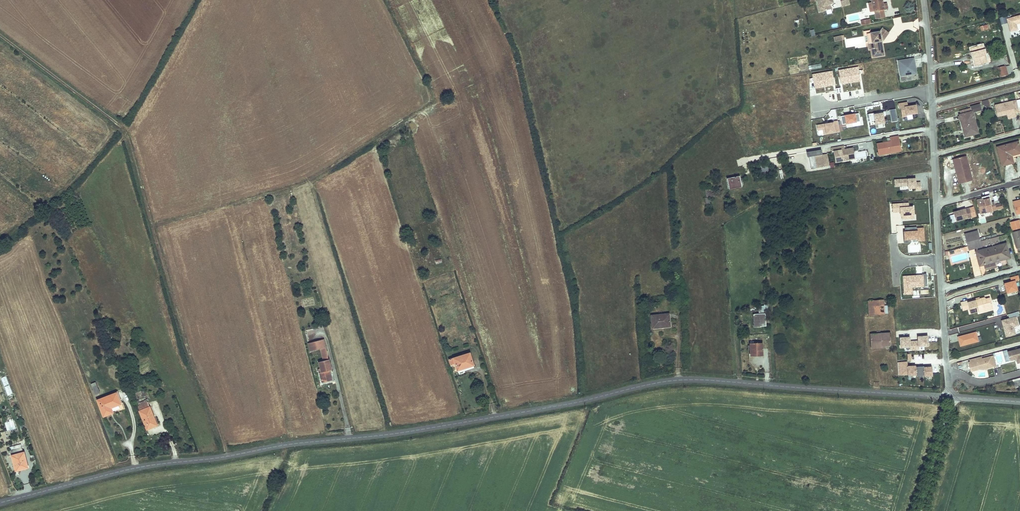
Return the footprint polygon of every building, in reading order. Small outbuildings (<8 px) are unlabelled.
[(831,10),(830,5),(823,7),(822,0),(816,0),(819,13),(831,10)] [(887,1),(883,2),(883,0),(872,0),(872,2),(874,11),(875,10),(877,18),(886,16),(884,8),(885,8),(888,7),(887,1)] [(899,14),(898,7),(887,10),(889,16),(899,14)] [(1007,19),(1010,32),(1018,30),(1017,24),(1019,23),(1019,15),(1007,19)] [(872,58),(883,56),(881,47),(879,47),(877,41),(880,40),(882,40),(888,32),(881,28),(879,31),(869,33),(870,40),(867,43),(866,43),(867,49),(870,49),(872,58)] [(985,63),(980,45),(969,48),(973,63),(979,62),(980,64),(985,63)] [(917,74),(914,58),(897,61),(900,77),(917,74)] [(1003,66),(996,68),(998,77),(1005,75),(1003,68),(1003,66)] [(838,72),(841,85),(854,82),(854,79),(859,78),(858,75),(858,71),(857,68),(838,72)] [(813,82),(814,86),(819,85),(819,88),(833,86),(831,72),(812,76),(813,79),(813,82)] [(1016,100),(994,105),(997,117),(1007,114),(1008,119),(1017,117),(1016,112),(1018,112),(1016,100)] [(898,104),(899,106),(898,106),(898,108),(901,107),(903,120),(913,119),(912,114),(917,113),(916,105),(908,106),(907,102),(898,104)] [(977,134),(971,112),(980,110),(978,104),(970,107),(970,108),(959,111),(960,115),(958,116),(964,136),(971,133),(972,136),(977,134)] [(884,124),(883,117),(885,116),(884,112),(866,116),(867,123),(874,121),(875,126),(884,124)] [(858,114),(844,117),(845,125),(860,123),(858,114)] [(832,124),(816,127),(817,132),(822,131),(823,135),(839,133),(837,122),(832,123),(832,124)] [(894,154),(893,148),(899,147),(897,138),(890,139),(890,143),(876,145),(878,156),(894,154)] [(1018,141),(997,147),(1002,165),(1013,163),(1012,160),(1011,155),(1010,153),(1019,151),(1018,141)] [(843,151),(839,152),(838,148),(830,149),(831,153),(833,153),(834,164),(851,161),(849,150),(843,151)] [(868,150),(854,152),(855,161),(869,159),(868,150)] [(824,168),(821,156),(821,151),(806,154),(807,158),(808,158),(813,157),(815,170),(824,168)] [(779,160),(778,154),(768,155),(769,162),(779,160)] [(973,180),(966,155),(953,158),(959,184),(973,180)] [(738,176),(725,179),(727,189),(741,186),(738,176)] [(919,191),(919,183),(914,184),(914,181),(912,181),(912,180),(893,181),(893,187),(898,187),(907,187),(907,188),(911,188),(914,188),(914,192),(919,191)] [(708,192),(708,189),(703,190),(706,200),(704,201),(704,206),(709,205),(708,200),(713,199),(712,191),(708,192)] [(987,204),(985,199),(973,202),(977,215),(999,209),(998,205),(992,207),(988,208),(987,204)] [(892,204),(893,212),(900,212),(901,215),(902,215),(904,215),(904,219),(909,219),(909,215),(913,214),(913,206),(909,207),(908,203),(892,204)] [(973,207),(969,208),(965,209),(960,210),(960,211),(959,212),(958,211),(953,212),(954,214),(950,216),(952,223),(968,218),(976,216),(973,207)] [(905,231),(904,231),(905,243),(911,242),(911,239),(917,238),(918,240),(924,240),(923,227),(917,228),(917,226),(905,227),(905,231)] [(1017,250),(1019,249),(1019,231),(1019,227),(1011,229),(1017,250)] [(983,240),(982,238),(980,238),(978,230),(965,234),(969,250),(999,242),(998,236),(983,240)] [(1006,243),(976,251),(980,265),(984,264),(986,270),(996,267),(994,261),(994,259),(1003,257),(1004,258),(1010,257),(1006,243)] [(922,277),(902,278),(904,295),(911,295),(911,288),(922,288),(923,290),(927,289),(926,275),(921,275),(922,277)] [(1019,280),(1018,276),(1010,278),(1011,282),(1004,284),(1007,294),(1017,291),(1014,282),(1019,280)] [(982,310),(991,308),(989,300),(984,301),(984,299),(977,301),(978,303),(976,304),(975,302),(968,303),(968,302),(960,304),(961,311),(968,310),(970,315),(978,313),(978,314),(983,313),(982,310)] [(882,300),(867,301),(868,315),(883,314),(882,300)] [(1002,322),(1006,338),(1016,335),(1013,328),(1018,326),(1016,318),(1019,317),(1018,312),(1008,315),(1009,320),(1002,322)] [(764,326),(763,313),(751,314),(752,327),(764,326)] [(668,314),(652,316),(653,329),(661,328),(661,326),(670,325),(668,314)] [(890,333),(877,334),(877,348),(885,347),(885,345),(891,344),(890,333)] [(978,342),(976,334),(958,339),(960,347),(978,342)] [(929,346),(928,336),(918,337),(919,341),(910,342),(910,337),(900,338),(901,348),(911,347),(911,350),(920,350),(919,346),(929,346)] [(316,342),(307,344),(309,352),(318,349),(319,349),(323,348),(322,340),(316,342)] [(760,343),(747,344),(748,356),(761,355),(760,343)] [(1019,363),(1019,349),(1008,352),(1009,357),(1010,361),(1017,359),(1018,364),(1019,363)] [(473,352),(457,356),(461,369),(477,364),(473,352)] [(997,367),(995,362),(994,357),(982,360),(981,358),(969,361),(970,363),(968,364),(971,373),(980,370),(983,371),(997,367)] [(330,371),(327,360),(322,361),(321,361),(326,382),(330,380),(327,371),(330,371)] [(326,382),(321,361),(318,362),(319,369),(321,373),(318,373),(320,383),(326,382)] [(933,376),(932,367),(924,367),(924,366),(916,367),(916,366),(908,366),(908,362),(898,363),(899,375),(903,375),(903,372),(908,372),(909,376),(917,375),(917,376),(925,375),(925,376),(933,376)] [(5,376),(1,378),(7,396),(12,394),(5,376)] [(115,395),(97,403),(104,419),(110,417),(107,410),(110,409),(113,415),(125,411),(122,404),(119,406),(115,395)] [(136,407),(138,412),(147,408),(146,403),(143,404),(142,401),(138,403),(139,406),(136,407)] [(152,418),(147,408),(138,412),(145,430),(152,428),(149,420),(152,418)] [(5,422),(7,431),(16,429),(14,420),(5,422)] [(17,470),(29,466),(24,451),(23,451),(20,443),(13,446),(16,454),(12,456),(17,470)]
